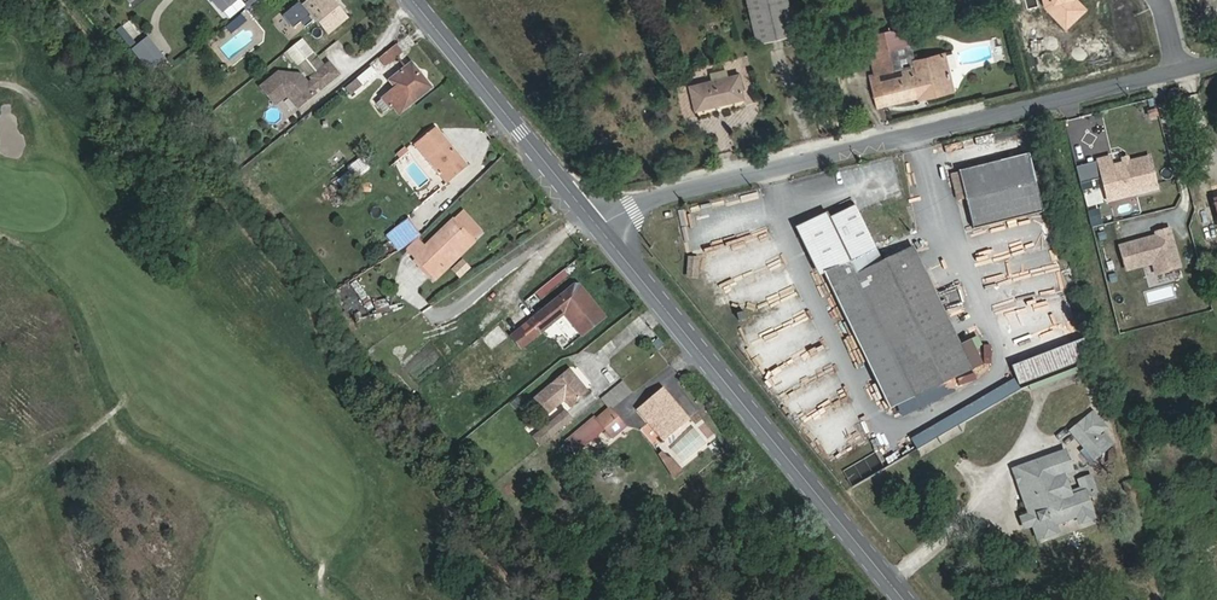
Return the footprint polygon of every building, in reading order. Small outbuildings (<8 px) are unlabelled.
[(271,0),(260,0),(248,10),(253,15),(271,0)] [(332,0),(310,0),(301,7),(297,11),(297,14),(306,26),(317,17),(329,32),(347,18),(332,0)] [(788,0),(747,0),(757,43),(796,34),(788,0)] [(123,24),(116,30),(130,48),(138,42),(123,24)] [(870,51),(910,41),(906,24),(865,34),(870,51)] [(151,71),(168,57),(149,35),(132,49),(151,71)] [(386,66),(408,48),(401,40),(380,58),(386,66)] [(950,80),(946,64),(933,67),(930,55),(914,59),(910,41),(870,51),(875,72),(869,73),(877,106),(918,96),(916,89),(950,80)] [(946,64),(943,52),(930,55),(933,67),(946,64)] [(316,93),(314,90),(319,86),(322,89),(339,74),(330,63),(312,78),(314,80),(309,84),(301,75),(279,72),(262,87),(276,105),(286,96),(290,96),(299,107),(316,93)] [(399,112),(431,87),(412,63),(390,81),(396,88),(376,103),(384,113),(394,105),(399,112)] [(362,84),(376,73),(371,67),(358,79),(362,84)] [(744,98),(738,74),(691,86),(696,109),(744,98)] [(350,95),(362,84),(358,79),(345,89),(350,95)] [(953,90),(950,80),(916,89),(918,96),(918,98),(953,90)] [(1068,120),(1077,162),(1100,157),(1091,115),(1068,120)] [(468,166),(436,128),(415,144),(447,183),(468,166)] [(399,158),(408,151),(405,147),(397,153),(397,154),(399,158)] [(336,163),(345,156),(342,151),(332,159),(336,163)] [(1044,212),(1029,153),(958,171),(959,172),(966,199),(972,223),(973,229),(1044,212)] [(1158,190),(1150,156),(1113,165),(1111,158),(1099,161),(1109,202),(1158,190)] [(1082,182),(1102,177),(1098,160),(1078,165),(1082,182)] [(356,175),(365,168),(368,166),(364,161),(352,170),(356,175)] [(966,199),(959,172),(950,175),(957,201),(966,199)] [(878,221),(867,198),(850,206),(861,229),(872,253),(890,245),(878,221)] [(557,211),(552,205),(548,208),(552,214),(555,212),(557,211)] [(444,267),(482,230),(464,210),(426,246),(416,257),(432,275),(442,265),(444,267)] [(915,246),(898,212),(878,221),(890,245),(895,255),(913,247),(915,246)] [(653,217),(655,225),(663,223),(662,216),(653,217)] [(415,240),(419,238),(421,236),(408,219),(388,235),(400,250),(415,240)] [(973,229),(972,223),(964,225),(965,231),(973,229)] [(1172,229),(1171,228),(1156,233),(1157,236),(1119,247),(1126,271),(1153,264),(1156,275),(1182,268),(1172,229)] [(872,253),(861,229),(841,237),(853,262),(872,253)] [(426,246),(419,238),(415,240),(407,248),(416,257),(426,246)] [(1027,253),(1023,239),(995,248),(1000,262),(1027,253)] [(960,345),(913,247),(895,255),(856,274),(916,397),(972,370),(960,345)] [(699,279),(701,256),(689,255),(687,278),(699,279)] [(464,258),(453,269),(461,278),(473,267),(464,258)] [(856,274),(851,263),(825,275),(890,409),(916,397),(856,274)] [(1006,264),(996,268),(1001,284),(1012,280),(1006,264)] [(444,267),(442,265),(432,275),(436,279),(446,269),(444,267)] [(1018,300),(1024,299),(1021,281),(1015,282),(1018,300)] [(606,317),(581,286),(575,285),(513,335),(523,348),(566,313),(584,335),(606,317)] [(371,315),(393,310),(390,297),(368,303),(371,315)] [(735,323),(736,311),(719,310),(718,322),(735,323)] [(747,319),(745,311),(737,314),(739,321),(747,319)] [(1069,328),(1069,336),(1084,335),(1084,327),(1069,328)] [(763,333),(767,343),(776,340),(772,329),(763,333)] [(1019,384),(1091,357),(1084,338),(1012,366),(1019,384)] [(983,364),(971,339),(960,345),(972,370),(983,364)] [(591,394),(571,369),(535,398),(548,413),(565,399),(573,408),(591,394)] [(974,373),(956,379),(959,387),(976,381),(974,373)] [(610,408),(631,391),(623,382),(602,398),(610,408)] [(669,395),(664,389),(659,393),(664,399),(669,395)] [(689,419),(669,395),(664,399),(659,393),(639,409),(664,439),(689,419)] [(533,402),(528,407),(542,422),(547,417),(533,402)] [(626,425),(610,408),(597,418),(605,427),(613,436),(626,425)] [(550,437),(572,420),(565,410),(543,428),(550,437)] [(1106,427),(1093,413),(1084,420),(1096,435),(1099,433),(1106,427)] [(587,442),(605,427),(597,418),(579,433),(587,442)] [(1110,446),(1099,433),(1096,435),(1084,420),(1071,431),(1094,459),(1110,446)] [(695,426),(671,449),(686,465),(710,442),(695,426)] [(658,454),(674,477),(684,471),(668,448),(658,454)] [(1048,459),(1066,453),(1065,450),(1047,457),(1048,459)] [(656,473),(664,468),(653,451),(645,456),(656,473)] [(1087,496),(1085,492),(1073,496),(1071,491),(1064,474),(1073,471),(1066,453),(1048,459),(1047,457),(1016,468),(1023,489),(1026,488),(1038,522),(1036,523),(1042,538),(1058,532),(1055,524),(1077,516),(1079,523),(1094,517),(1087,496)] [(1038,522),(1026,488),(1023,489),(1016,468),(1012,469),(1028,514),(1020,517),(1024,529),(1033,526),(1038,539),(1042,538),(1036,523),(1038,522)] [(1097,492),(1091,475),(1078,480),(1081,488),(1071,491),(1073,496),(1085,492),(1087,496),(1097,492)] [(1132,490),(1129,480),(1122,482),(1126,492),(1132,490)]
